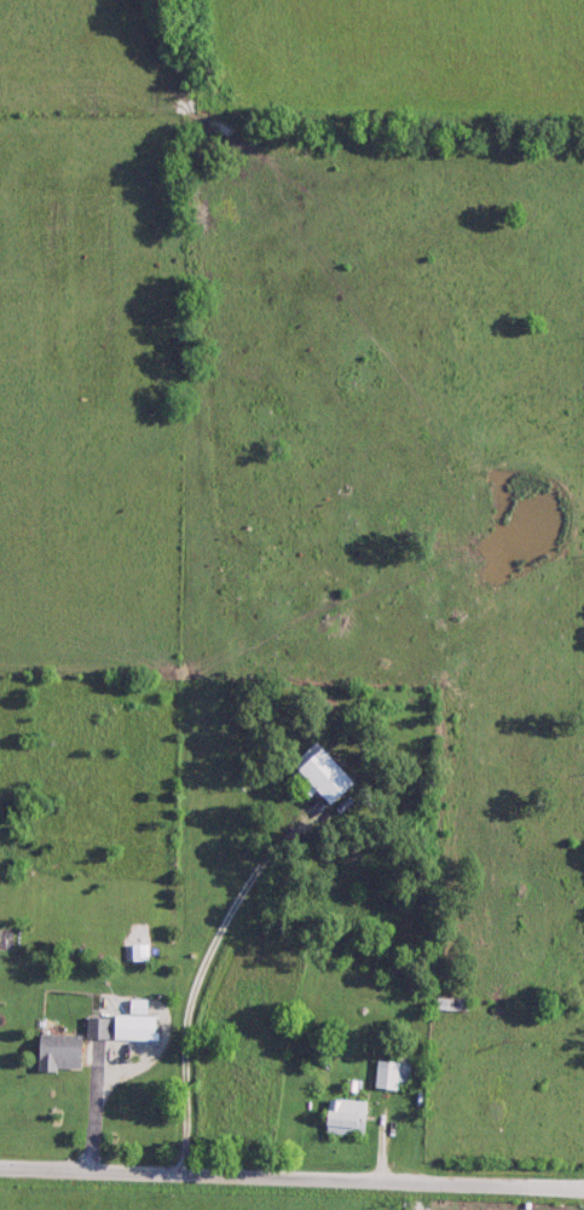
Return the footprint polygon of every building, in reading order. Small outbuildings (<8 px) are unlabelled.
[(322,808),(349,785),(314,745),(288,767),(322,808)] [(408,993),(426,995),(428,980),(410,978),(408,993)] [(109,1041),(156,1041),(156,1017),(109,1017),(109,1041)] [(106,1040),(106,1020),(84,1020),(84,1040),(106,1040)] [(76,1072),(77,1037),(35,1036),(34,1071),(76,1072)] [(404,1087),(411,1058),(396,1055),(394,1064),(376,1060),(370,1088),(394,1094),(397,1085),(404,1087)] [(365,1102),(323,1102),(322,1136),(364,1137),(365,1102)]
